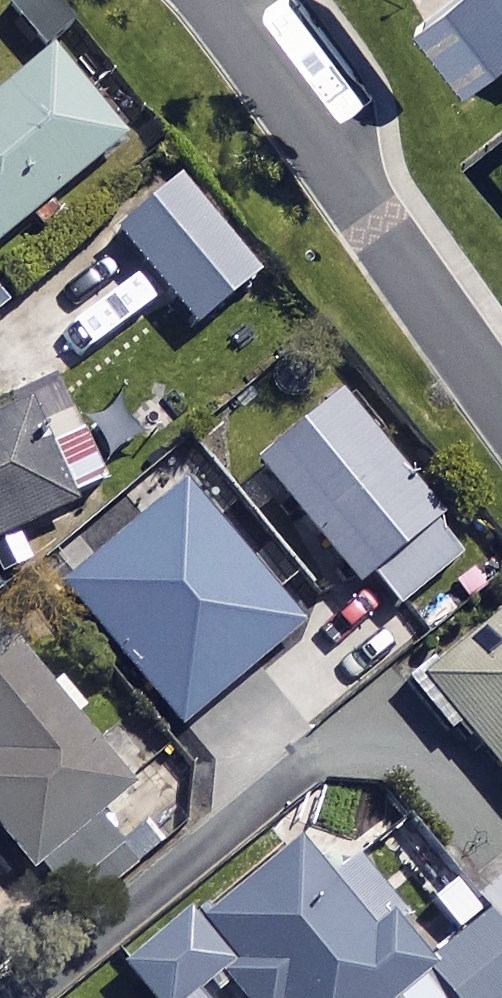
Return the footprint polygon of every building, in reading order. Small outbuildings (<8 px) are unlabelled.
[(422,33),(468,94),(501,68),(501,0),(465,0),(422,33)] [(53,57),(0,100),(0,249),(125,147),(53,57)] [(256,285),(179,193),(119,243),(197,335),(256,285)] [(467,560),(343,406),(261,471),(361,596),(377,582),(401,613),(467,560)] [(73,517),(34,416),(0,430),(0,545),(73,517)] [(235,595),(169,515),(68,598),(134,678),(235,595)] [(291,631),(273,608),(196,667),(214,690),(291,631)] [(415,693),(448,732),(458,724),(501,776),(501,621),(415,693)] [(21,664),(0,682),(0,838),(70,922),(133,869),(98,827),(134,797),(21,664)] [(484,903),(465,882),(436,909),(464,939),(433,968),(377,908),(387,898),(359,868),(334,892),(288,842),(134,986),(145,997),(203,997),(220,982),(235,997),(501,997),(501,886),(484,903)]
